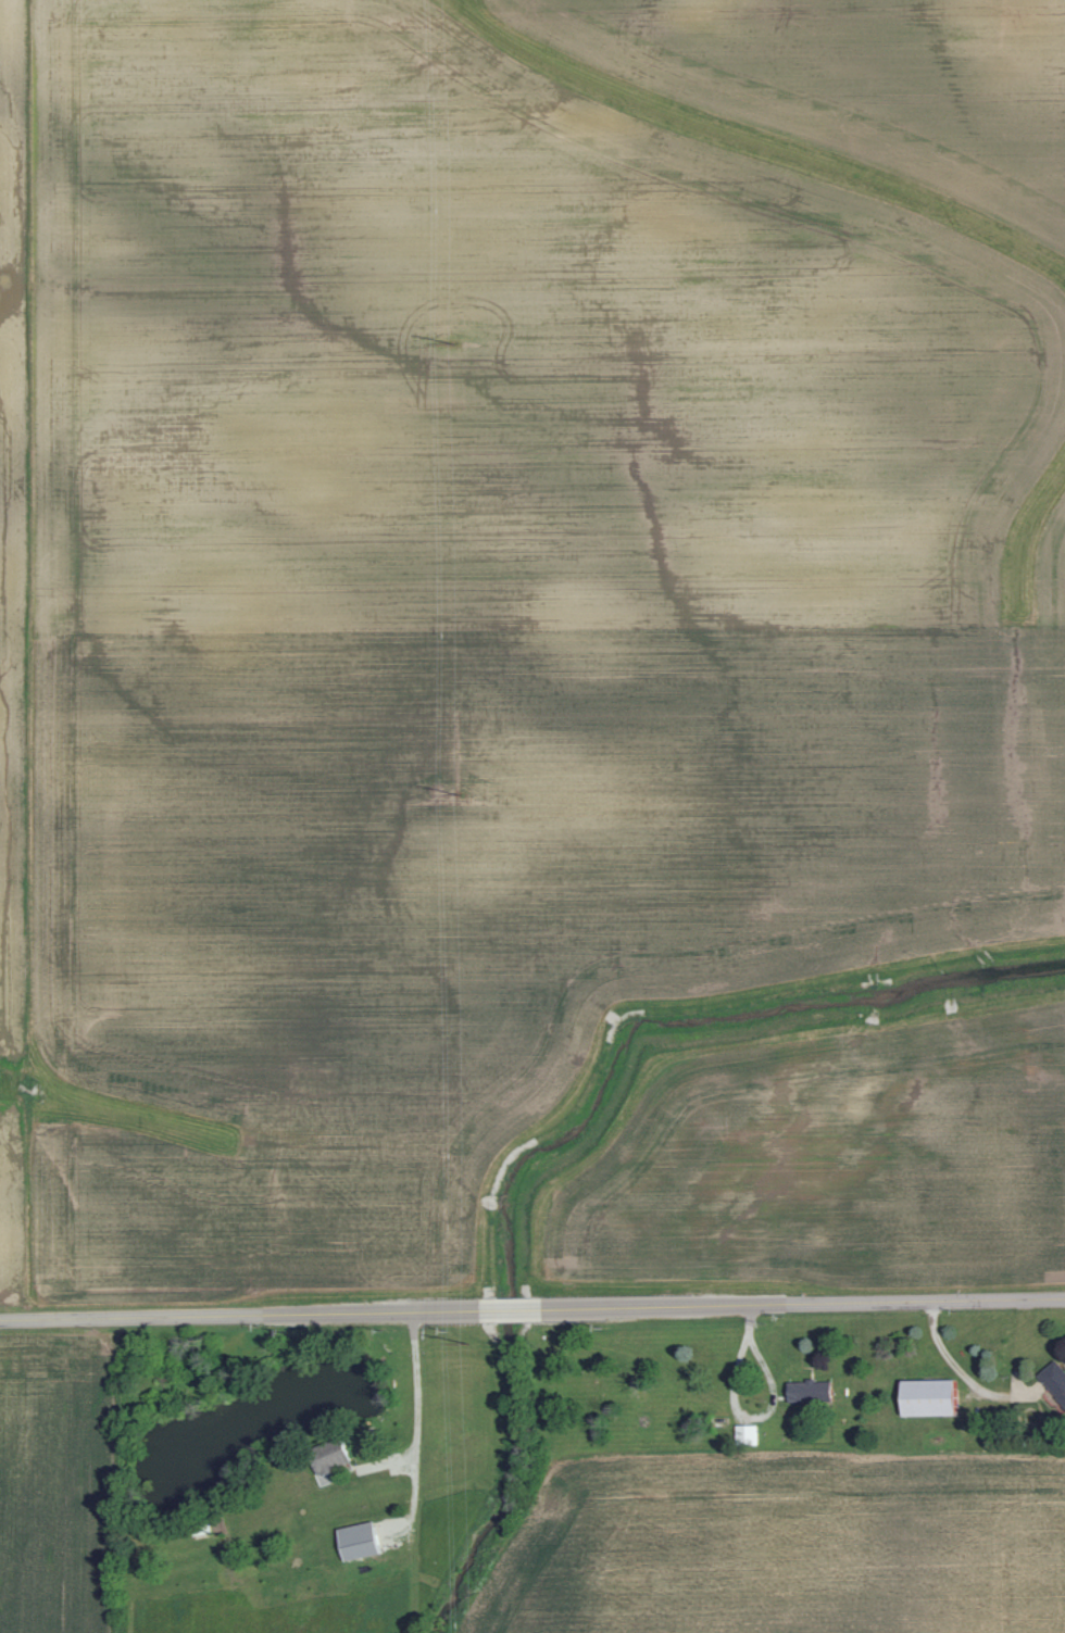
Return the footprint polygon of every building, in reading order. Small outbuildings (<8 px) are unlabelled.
[(1057,1358),(1064,1367),(1064,1400),(1041,1373),(1057,1358)] [(792,1381),(809,1381),(809,1378),(818,1378),(818,1381),(835,1381),(835,1400),(792,1400),(792,1381)] [(906,1380),(956,1380),(956,1415),(906,1415),(906,1380)] [(739,1444),(739,1423),(759,1423),(759,1444),(739,1444)] [(311,1448),(342,1435),(353,1460),(338,1466),(339,1469),(323,1477),(311,1448)] [(349,1560),(341,1529),(377,1520),(384,1552),(349,1560)]
